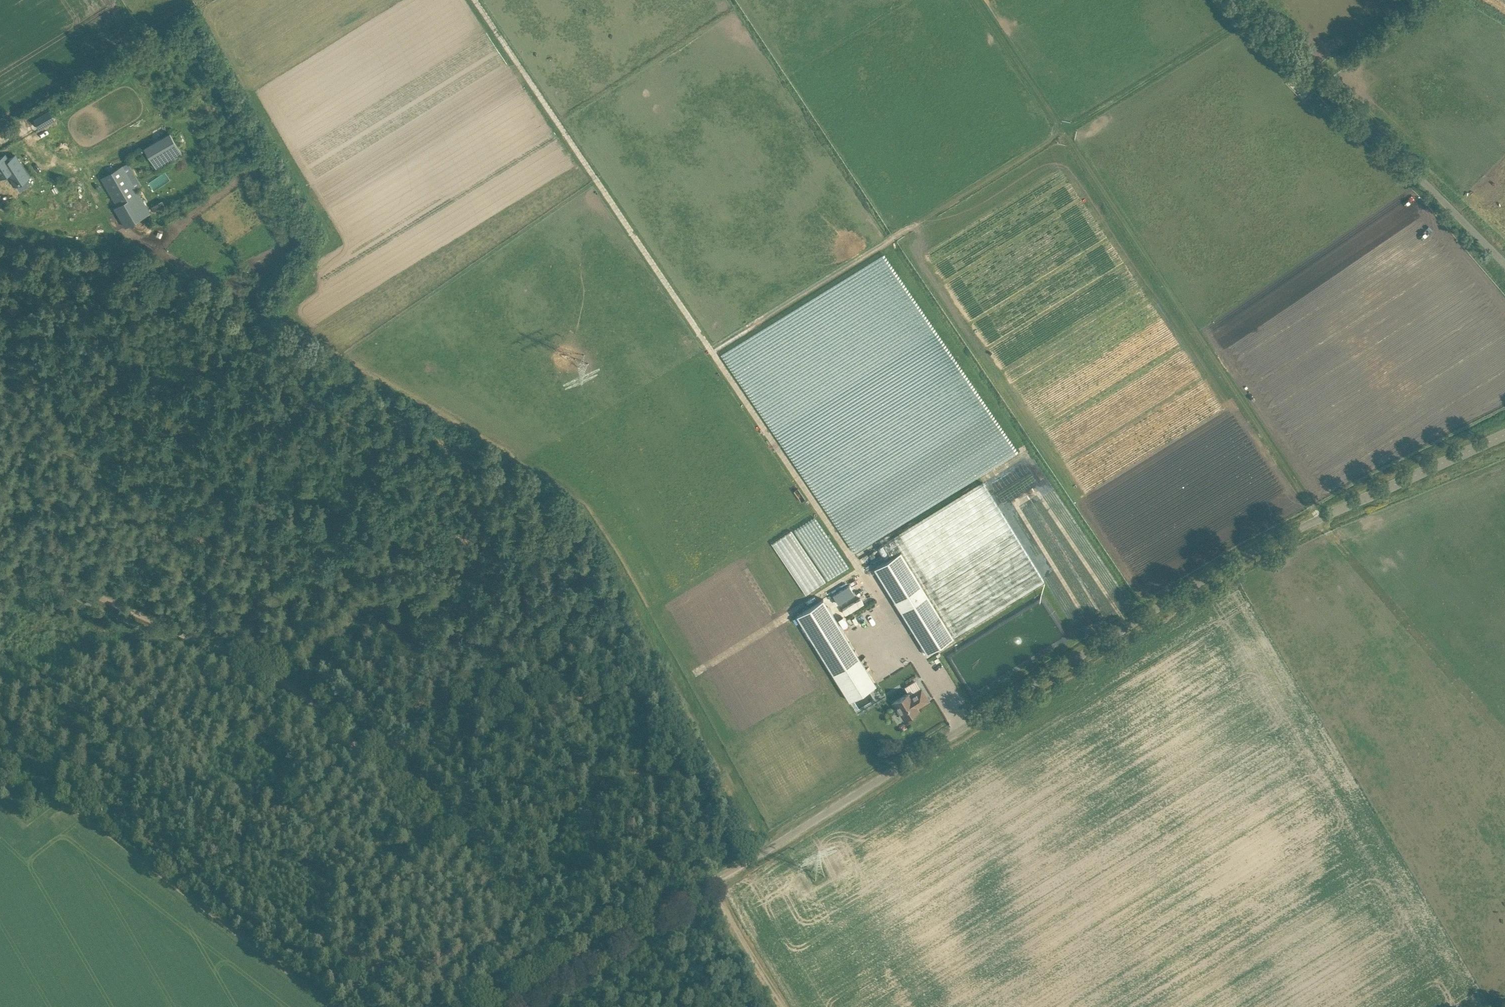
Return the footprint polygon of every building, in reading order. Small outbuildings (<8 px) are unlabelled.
[(35,119),(40,128),(55,119),(50,110),(35,119)] [(146,146),(158,168),(183,153),(171,131),(146,146)] [(16,183),(29,175),(16,155),(9,159),(5,153),(0,157),(0,173),(1,175),(8,171),(16,183)] [(102,177),(118,205),(115,206),(127,226),(151,212),(137,187),(142,184),(129,162),(102,177)] [(46,211),(50,218),(55,215),(50,208),(46,211)] [(1044,580),(983,482),(884,543),(891,554),(901,548),(928,591),(939,610),(955,635),(1044,580)] [(846,568),(816,515),(772,541),(802,593),(846,568)] [(927,652),(954,636),(938,611),(939,610),(928,591),(926,592),(901,551),(874,567),(927,652)] [(848,583),(832,593),(838,603),(854,593),(848,583)] [(845,615),(863,602),(859,596),(841,609),(845,615)] [(876,684),(839,624),(824,599),(797,615),(850,700),(876,684)] [(914,692),(910,695),(908,692),(894,701),(904,718),(919,709),(917,706),(929,699),(922,688),(914,692)]
